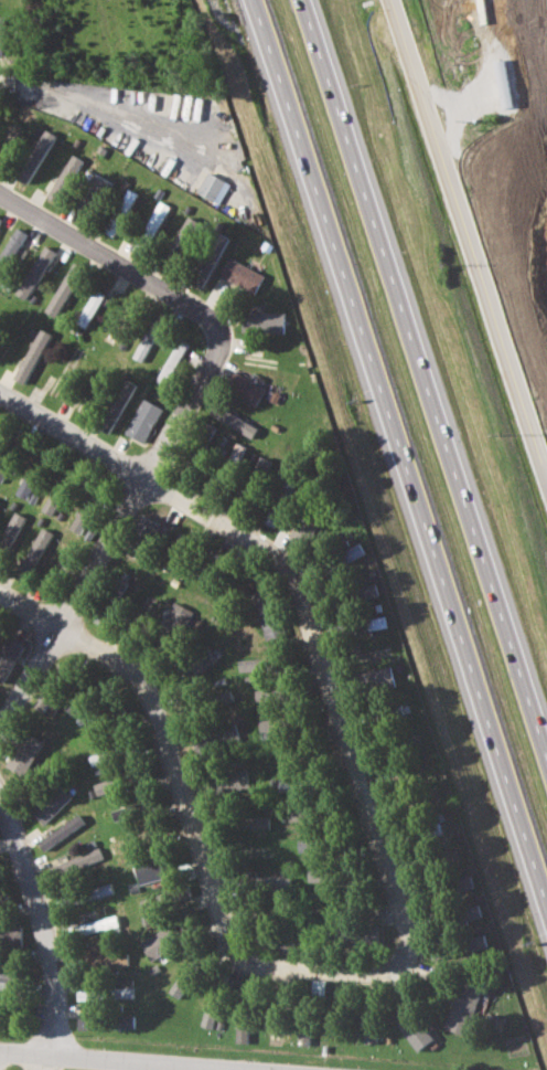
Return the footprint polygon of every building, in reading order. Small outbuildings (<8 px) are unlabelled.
[(56,135),(45,128),(15,177),(26,183),(56,135)] [(60,201),(84,160),(72,153),(49,194),(60,201)] [(219,204),(230,183),(208,171),(197,191),(219,204)] [(112,181),(93,173),(84,195),(104,203),(112,181)] [(137,193),(128,189),(104,231),(114,236),(137,193)] [(168,204),(157,200),(141,241),(152,244),(168,204)] [(170,253),(183,259),(201,223),(186,216),(170,253)] [(25,232),(14,226),(0,255),(0,283),(25,232)] [(255,294),(264,275),(228,257),(219,276),(255,294)] [(84,266),(73,261),(46,311),(57,317),(84,266)] [(76,322),(86,327),(105,294),(95,288),(76,322)] [(243,331),(285,332),(285,311),(243,310),(243,331)] [(142,361),(162,325),(152,320),(132,357),(142,361)] [(112,343),(121,326),(111,321),(104,340),(112,343)] [(14,378),(24,383),(51,333),(41,328),(14,378)] [(169,386),(186,341),(175,338),(159,383),(169,386)] [(266,388),(234,371),(224,389),(256,405),(266,388)] [(137,384),(126,378),(97,426),(108,433),(137,384)] [(144,444),(163,409),(143,398),(125,433),(144,444)] [(208,412),(251,438),(258,427),(215,402),(208,412)] [(13,492),(25,499),(37,478),(25,472),(13,492)] [(54,516),(62,496),(51,491),(42,510),(54,516)] [(69,529),(79,534),(94,506),(84,500),(69,529)] [(272,526),(278,512),(270,508),(264,521),(272,526)] [(13,511),(0,540),(0,555),(4,557),(23,516),(13,511)] [(52,532),(40,527),(22,566),(33,572),(52,532)] [(364,554),(360,543),(339,552),(343,562),(364,554)] [(377,594),(375,584),(357,587),(361,598),(377,594)] [(193,610),(173,602),(170,610),(164,607),(158,622),(184,633),(193,610)] [(386,627),(385,616),(366,619),(368,629),(386,627)] [(22,646),(0,639),(0,682),(10,685),(22,646)] [(182,668),(191,679),(216,659),(207,648),(182,668)] [(239,659),(239,671),(264,670),(262,658),(239,659)] [(362,695),(395,690),(392,667),(360,671),(362,695)] [(33,706),(44,712),(55,692),(43,687),(33,706)] [(7,766),(24,776),(43,742),(25,732),(7,766)] [(250,791),(246,767),(208,774),(212,797),(250,791)] [(116,788),(114,778),(95,783),(97,794),(116,788)] [(279,790),(294,788),(293,778),(278,781),(279,790)] [(43,824),(72,796),(60,785),(32,813),(43,824)] [(37,839),(42,848),(85,825),(79,816),(37,839)] [(269,817),(238,816),(238,827),(269,828),(269,817)] [(103,858),(98,847),(54,865),(60,877),(103,858)] [(167,877),(161,856),(132,864),(138,884),(167,877)] [(308,868),(308,881),(328,881),(328,869),(308,868)] [(291,877),(251,876),(250,888),(290,889),(291,877)] [(111,893),(110,884),(96,886),(97,896),(111,893)] [(118,925),(116,914),(67,926),(71,939),(118,925)] [(378,925),(350,926),(350,944),(378,943),(378,925)] [(21,926),(0,926),(0,946),(21,946),(21,926)] [(149,961),(159,956),(160,960),(178,951),(167,928),(140,940),(149,961)] [(486,946),(484,934),(469,937),(471,950),(486,946)] [(127,966),(127,953),(83,954),(84,967),(127,966)] [(12,989),(13,967),(0,967),(0,988),(12,989)] [(169,990),(179,997),(192,976),(182,971),(169,990)] [(444,1028),(466,1035),(483,985),(461,978),(444,1028)] [(94,982),(76,983),(77,1000),(95,999),(94,982)] [(132,997),(133,988),(115,987),(115,997),(132,997)] [(433,1039),(406,1003),(389,1015),(417,1051),(433,1039)] [(201,1026),(213,1028),(216,1010),(204,1008),(201,1026)] [(133,1017),(118,1016),(118,1027),(133,1028),(133,1017)] [(96,1028),(96,1017),(77,1017),(78,1029),(96,1028)] [(364,1043),(375,1042),(373,1018),(362,1019),(364,1043)] [(309,1025),(298,1024),(298,1043),(308,1045),(309,1025)] [(247,1042),(247,1025),(236,1025),(235,1042),(247,1042)]
